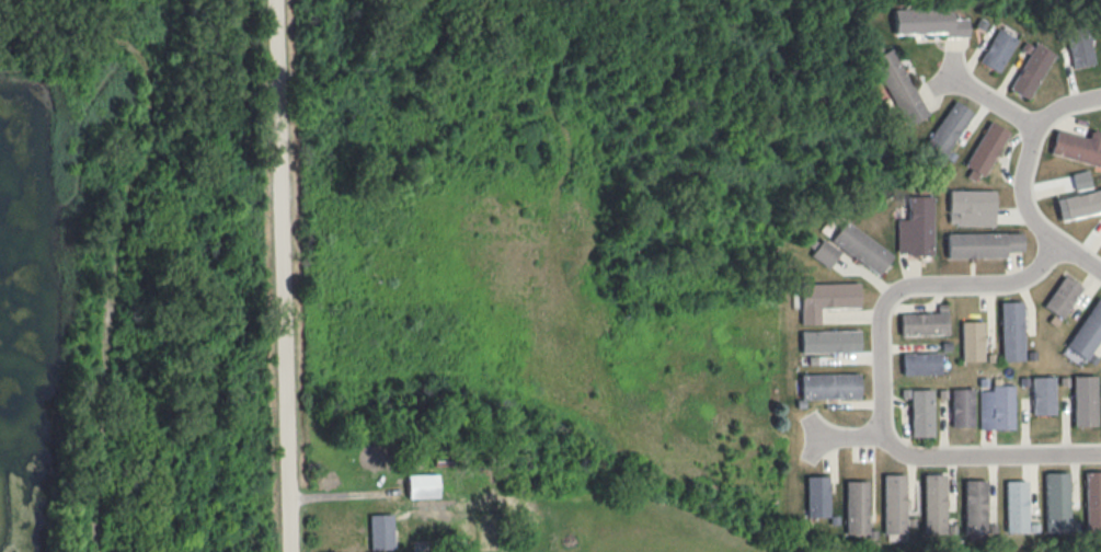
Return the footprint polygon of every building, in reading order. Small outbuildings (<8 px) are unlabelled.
[(893,34),(944,32),(944,37),(968,36),(967,18),(951,19),(951,8),(893,10),(893,34)] [(1016,39),(997,28),(978,61),(997,72),(1016,39)] [(1094,63),(1085,28),(1064,34),(1073,68),(1094,63)] [(1054,53),(1035,42),(1008,88),(1027,99),(1054,53)] [(905,126),(927,115),(891,48),(869,59),(905,126)] [(942,157),(973,113),(954,100),(923,144),(942,157)] [(1008,131),(989,121),(963,165),(970,169),(966,176),(977,183),(1008,131)] [(1089,129),(1087,137),(1056,129),(1050,154),(1100,167),(1100,132),(1089,129)] [(1071,173),(1074,190),(1091,187),(1087,170),(1071,173)] [(1060,221),(1100,211),(1100,189),(1055,199),(1060,221)] [(994,225),(994,190),(948,190),(948,225),(994,225)] [(931,195),(906,196),(907,219),(896,219),(896,255),(932,254),(931,195)] [(892,255),(844,221),(830,241),(877,275),(892,255)] [(947,258),(1006,257),(1006,252),(1022,251),(1022,232),(946,233),(947,258)] [(828,268),(840,252),(822,239),(810,256),(828,268)] [(1082,288),(1064,275),(1042,306),(1060,318),(1082,288)] [(800,324),(818,324),(818,308),(859,307),(858,283),(799,283),(800,324)] [(1098,297),(1065,345),(1086,359),(1100,337),(1100,299),(1098,297)] [(1002,361),(1024,360),(1022,301),(1000,301),(1002,361)] [(961,321),(961,361),(983,361),(982,321),(961,321)] [(858,329),(800,331),(800,353),(859,351),(858,329)] [(940,353),(902,353),(902,375),(940,374),(940,353)] [(799,374),(800,399),(858,398),(858,373),(799,374)] [(1095,375),(1072,376),(1073,426),(1096,425),(1095,375)] [(1053,377),(1031,377),(1032,415),(1054,414),(1053,377)] [(1013,429),(1013,385),(991,385),(991,390),(979,391),(979,429),(1013,429)] [(932,389),(901,389),(901,398),(910,398),(910,436),(932,437),(932,389)] [(972,389),(951,389),(952,427),(973,426),(972,389)] [(1085,471),(1086,531),(1100,530),(1100,471),(1085,471)] [(1044,532),(1068,532),(1069,473),(1045,472),(1044,532)] [(407,475),(407,498),(438,497),(437,474),(407,475)] [(883,533),(905,533),(905,474),(883,474),(883,533)] [(945,474),(923,474),(924,534),(946,534),(945,474)] [(828,517),(827,476),(806,476),(806,517),(828,517)] [(986,480),(964,479),(964,533),(986,533),(986,480)] [(1006,533),(1027,532),(1027,480),(1005,481),(1006,533)] [(844,534),(867,535),(867,481),(845,481),(844,534)] [(392,514),(369,514),(370,549),(393,549),(392,514)]
